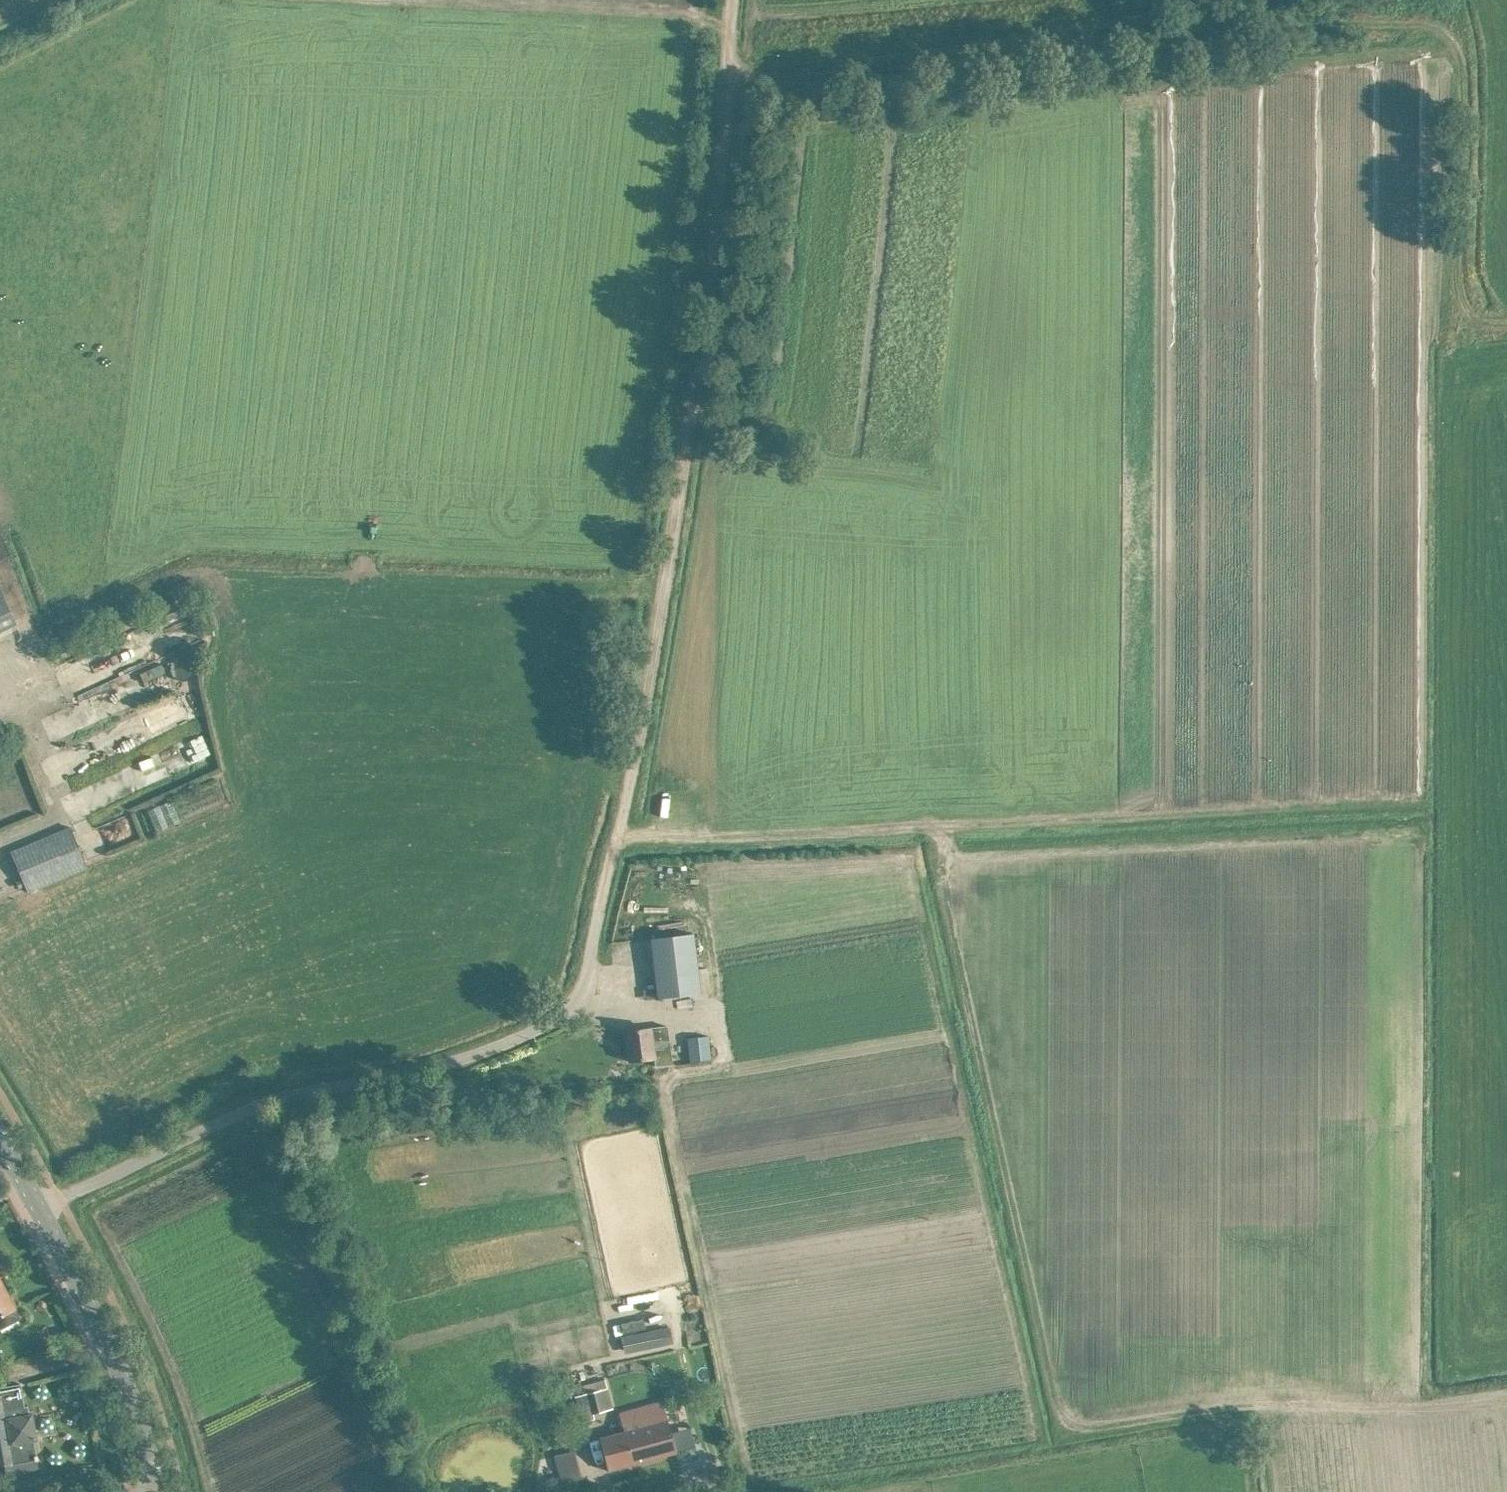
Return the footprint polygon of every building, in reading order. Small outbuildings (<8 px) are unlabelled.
[(18,623),(0,584),(0,631),(18,623)] [(148,659),(97,683),(103,695),(154,672),(148,659)] [(156,660),(157,672),(178,672),(178,659),(156,660)] [(166,804),(176,819),(186,813),(176,798),(166,804)] [(29,892),(88,867),(71,826),(11,851),(29,892)] [(658,997),(699,992),(691,932),(649,938),(658,997)] [(657,1031),(651,1031),(651,1027),(625,1031),(629,1061),(654,1057),(655,1065),(672,1063),(667,1025),(657,1026),(657,1031)] [(707,1038),(692,1040),(694,1059),(709,1057),(707,1038)] [(21,1318),(0,1279),(0,1329),(21,1318)] [(670,1327),(621,1337),(625,1354),(673,1344),(670,1327)] [(28,1418),(31,1417),(31,1416),(30,1416),(28,1405),(25,1406),(21,1383),(0,1387),(0,1466),(14,1463),(16,1470),(9,1471),(9,1472),(39,1467),(37,1459),(38,1459),(38,1455),(36,1455),(33,1438),(35,1438),(34,1436),(31,1437),(28,1418)] [(582,1421),(615,1411),(608,1388),(575,1397),(582,1421)] [(695,1446),(690,1427),(671,1433),(662,1402),(620,1413),(625,1431),(599,1438),(608,1470),(676,1452),(676,1451),(695,1446)]
